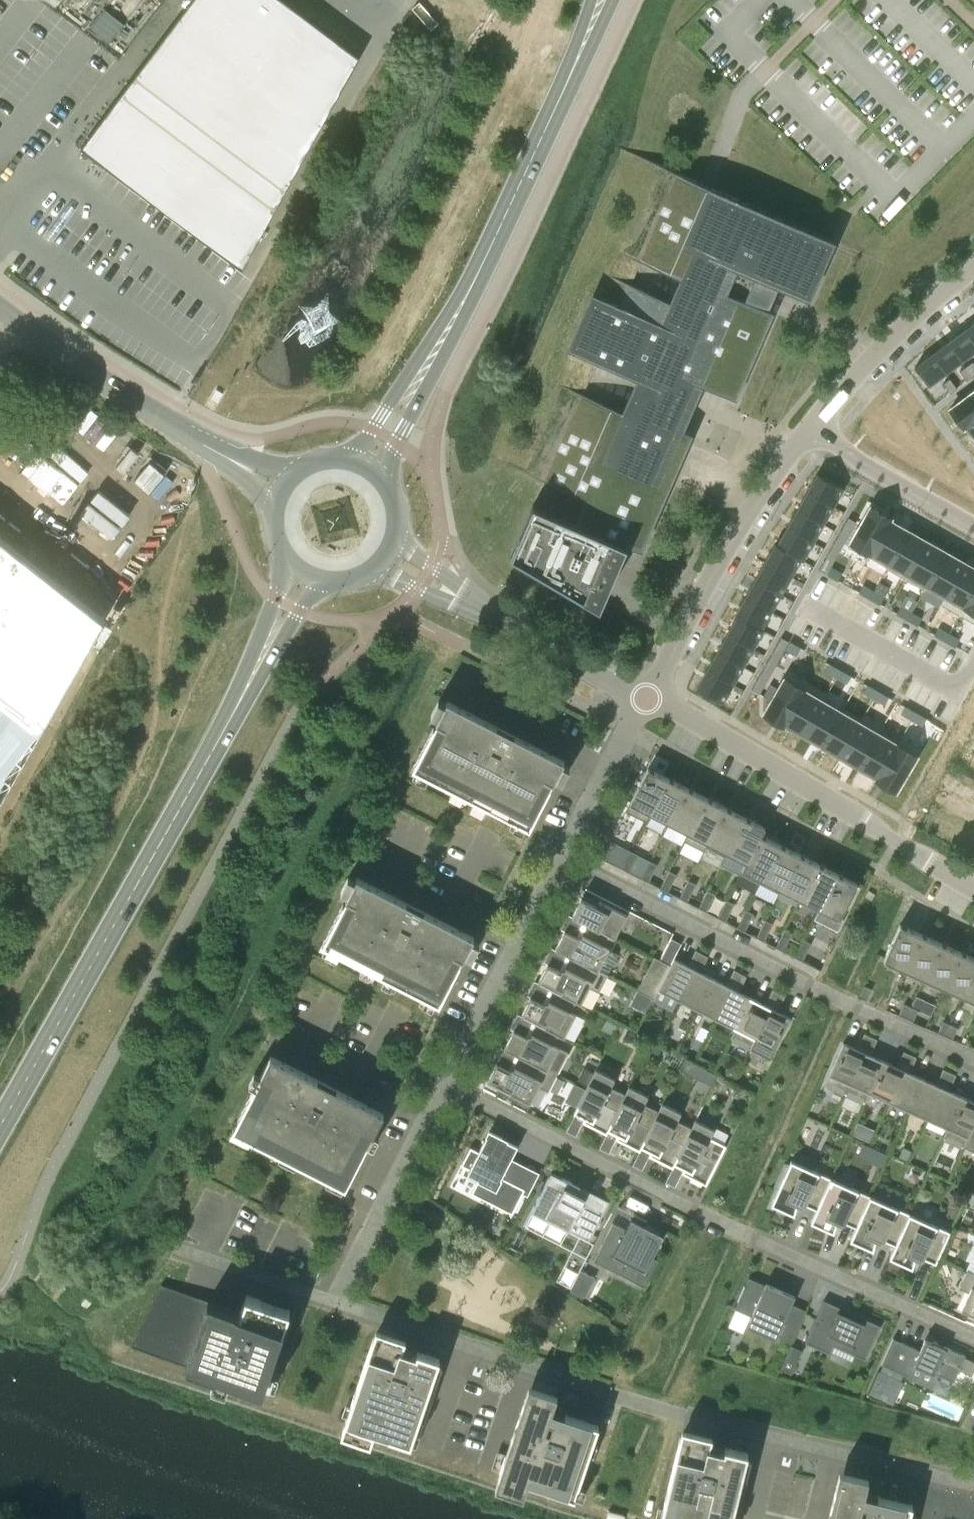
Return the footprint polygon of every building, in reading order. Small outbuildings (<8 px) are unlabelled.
[(81,148),(87,152),(89,155),(101,163),(107,168),(242,269),(359,57),(283,0),(192,0),(154,51),(81,148)] [(106,40),(119,22),(104,10),(90,27),(106,40)] [(487,455),(543,479),(597,359),(567,345),(592,289),(620,302),(678,172),(622,147),(487,455)] [(700,182),(678,172),(620,302),(592,289),(567,345),(597,359),(543,479),(588,499),(577,523),(563,517),(562,517),(533,504),(510,557),(551,575),(549,581),(601,604),(627,544),(638,549),(690,433),(671,424),(683,397),(691,380),(732,398),(771,311),(764,308),(770,296),(774,285),(806,299),(832,241),(716,189),(711,187),(708,186),(703,183),(700,182)] [(964,330),(973,343),(973,323),(964,330)] [(948,342),(962,361),(973,352),(973,343),(964,330),(948,342)] [(948,342),(932,354),(945,373),(962,361),(948,342)] [(932,354),(914,367),(928,386),(945,373),(932,354)] [(966,366),(973,376),(973,375),(973,364),(972,362),(966,366)] [(973,376),(966,366),(959,371),(967,381),(973,376)] [(957,388),(949,379),(943,383),(950,393),(957,388)] [(973,419),(973,390),(950,409),(964,428),(966,426),(965,425),(973,419)] [(965,425),(966,426),(973,437),(973,419),(965,425)] [(817,474),(807,492),(833,507),(843,488),(817,474)] [(807,492),(797,510),(823,524),(833,507),(807,492)] [(870,507),(850,542),(870,554),(889,520),(890,521),(891,519),(870,507)] [(797,510),(787,528),(813,542),(823,524),(797,510)] [(849,517),(843,527),(850,532),(856,521),(849,517)] [(889,520),(870,554),(888,564),(908,530),(890,521),(889,520)] [(843,527),(837,538),(844,542),(850,532),(843,527)] [(777,545),(801,559),(800,560),(802,561),(813,542),(787,528),(777,545)] [(908,530),(888,564),(886,568),(905,578),(927,541),(908,530)] [(105,619),(104,619),(105,618),(105,617),(105,616),(106,616),(106,615),(105,615),(105,614),(105,613),(104,612),(103,611),(25,550),(24,549),(23,549),(22,549),(21,549),(20,549),(19,549),(19,550),(18,550),(18,551),(17,551),(0,537),(0,804),(105,619)] [(837,538),(831,548),(839,553),(844,542),(837,538)] [(927,541),(905,578),(924,589),(926,585),(945,552),(927,541)] [(775,544),(765,562),(791,577),(800,560),(801,559),(777,545),(775,544)] [(831,548),(825,559),(832,564),(839,553),(831,548)] [(945,552),(926,585),(945,596),(964,562),(945,552)] [(825,559),(819,570),(826,574),(832,564),(825,559)] [(765,562),(755,580),(781,594),(791,577),(765,562)] [(945,596),(940,604),(959,615),(973,588),(973,568),(964,562),(945,596)] [(831,567),(827,574),(838,580),(842,573),(831,567)] [(755,580),(745,598),(771,612),(781,594),(755,580)] [(859,592),(869,598),(873,591),(863,585),(859,592)] [(959,615),(973,623),(973,588),(959,615)] [(884,597),(873,591),(869,598),(880,604),(884,597)] [(745,598),(735,616),(737,617),(761,630),(761,629),(771,612),(745,598)] [(896,613),(907,619),(911,612),(900,606),(896,613)] [(921,618),(911,612),(907,619),(917,625),(921,618)] [(737,617),(727,634),(753,649),(763,630),(761,629),(761,630),(737,617)] [(934,635),(945,641),(949,633),(938,628),(934,635)] [(959,639),(949,633),(945,641),(955,647),(959,639)] [(727,634),(717,652),(743,667),(753,649),(727,634)] [(781,637),(775,647),(783,651),(789,641),(781,637)] [(800,648),(789,642),(786,649),(796,655),(800,648)] [(775,647),(769,657),(777,662),(783,651),(775,647)] [(717,652),(707,670),(733,684),(743,667),(717,652)] [(769,657),(763,668),(771,672),(777,662),(769,657)] [(825,671),(836,677),(840,670),(829,664),(825,671)] [(763,668),(757,678),(765,683),(771,672),(763,668)] [(707,670),(697,688),(722,703),(733,684),(707,670)] [(788,670),(763,714),(783,725),(784,726),(785,724),(784,723),(808,682),(788,670)] [(850,676),(840,670),(836,677),(847,683),(850,676)] [(757,678),(752,689),(759,693),(765,683),(757,678)] [(808,682),(784,723),(785,724),(803,734),(822,701),(823,701),(828,693),(827,693),(808,682)] [(863,693),(874,699),(878,691),(867,686),(863,693)] [(888,697),(878,691),(874,699),(884,704),(888,697)] [(412,768),(529,828),(550,787),(564,760),(447,700),(412,768)] [(822,701),(803,734),(821,745),(841,712),(840,711),(823,701),(822,701)] [(841,712),(821,745),(840,756),(862,719),(861,718),(843,708),(842,707),(840,711),(841,712)] [(901,714),(911,720),(915,713),(905,707),(901,714)] [(926,718),(915,713),(911,720),(922,726),(926,718)] [(862,719),(840,756),(859,767),(880,730),(881,730),(884,726),(883,725),(864,714),(863,714),(861,718),(862,719)] [(880,730),(859,767),(876,777),(877,778),(899,740),(898,740),(881,730),(880,730)] [(876,777),(875,779),(876,780),(896,791),(921,748),(902,736),(901,736),(898,740),(899,740),(877,778),(876,777)] [(650,813),(668,778),(648,768),(625,811),(646,822),(651,813),(650,813)] [(687,788),(668,778),(650,813),(651,813),(669,823),(687,788)] [(669,823),(687,832),(688,833),(706,798),(687,788),(669,823)] [(688,833),(687,832),(683,840),(704,851),(706,847),(705,847),(726,807),(706,798),(688,833)] [(745,817),(726,807),(705,847),(706,847),(725,857),(727,852),(745,817)] [(764,827),(745,817),(727,852),(745,861),(746,862),(760,834),(761,834),(764,827)] [(746,862),(745,861),(739,873),(760,883),(780,844),(761,834),(760,834),(746,862)] [(610,863),(619,847),(605,840),(597,856),(610,863)] [(780,844),(760,883),(779,893),(781,889),(799,854),(780,844)] [(818,864),(799,854),(781,889),(800,899),(818,864)] [(627,858),(621,869),(629,873),(634,862),(627,858)] [(818,864),(800,899),(819,908),(837,873),(818,864)] [(646,868),(640,879),(648,883),(654,872),(646,868)] [(837,873),(819,908),(839,918),(857,883),(837,873)] [(384,976),(439,1004),(474,936),(357,876),(353,884),(322,944),(384,976)] [(665,878),(660,888),(667,893),(673,882),(665,878)] [(684,888),(679,898),(687,902),(692,892),(684,888)] [(872,900),(875,894),(868,890),(865,896),(872,900)] [(704,897),(698,908),(706,912),(711,901),(704,897)] [(581,898),(572,915),(588,923),(610,935),(615,937),(626,915),(599,901),(596,906),(581,898)] [(723,907),(717,918),(725,922),(731,911),(723,907)] [(742,917),(737,928),(744,932),(750,921),(742,917)] [(604,946),(610,935),(588,923),(580,939),(564,931),(555,949),(608,975),(618,955),(609,950),(609,948),(604,946)] [(904,969),(920,933),(900,924),(885,957),(883,960),(904,969)] [(761,927),(756,938),(764,942),(769,931),(761,927)] [(940,942),(920,933),(904,969),(924,978),(940,942)] [(781,937),(775,948),(783,952),(788,941),(781,937)] [(960,951),(940,942),(924,978),(943,987),(960,951)] [(800,947),(794,957),(802,961),(808,951),(800,947)] [(599,992),(608,975),(555,949),(571,957),(563,972),(547,964),(538,982),(581,1004),(589,987),(599,992)] [(659,986),(658,989),(678,999),(702,953),(696,950),(688,965),(674,958),(670,965),(659,986)] [(943,987),(963,996),(973,972),(973,958),(960,951),(943,987)] [(708,956),(702,953),(678,999),(697,1009),(713,978),(700,971),(708,956)] [(659,986),(670,965),(660,960),(654,957),(643,978),(651,982),(659,986)] [(726,985),(713,978),(697,1009),(716,1019),(740,973),(734,970),(726,985)] [(963,996),(973,1001),(973,972),(963,996)] [(746,976),(740,973),(716,1019),(735,1028),(730,1038),(731,1038),(752,998),(739,991),(746,976)] [(651,982),(643,978),(637,990),(645,994),(651,982)] [(581,1004),(538,982),(554,990),(546,1005),(530,998),(521,1015),(564,1037),(575,1014),(570,1012),(576,1002),(581,1004)] [(659,986),(651,982),(645,994),(654,998),(658,989),(659,986)] [(864,986),(859,997),(866,1001),(871,989),(864,986)] [(765,1005),(752,998),(731,1038),(750,1048),(779,993),(772,990),(765,1005)] [(785,996),(779,993),(750,1048),(770,1058),(791,1018),(777,1011),(785,996)] [(906,1018),(911,1007),(904,1004),(898,1015),(906,1018)] [(918,1010),(911,1007),(906,1018),(913,1022),(918,1010)] [(564,1037),(521,1015),(537,1023),(529,1039),(513,1031),(504,1048),(557,1075),(568,1053),(553,1045),(559,1035),(564,1037)] [(945,1036),(950,1025),(943,1021),(938,1033),(945,1036)] [(957,1028),(950,1025),(945,1036),(952,1039),(957,1028)] [(824,1084),(845,1093),(870,1037),(864,1034),(857,1049),(843,1043),(824,1084)] [(877,1039),(870,1037),(845,1093),(865,1102),(883,1061),(870,1055),(877,1039)] [(703,1042),(695,1038),(691,1047),(699,1051),(703,1042)] [(548,1092),(557,1075),(504,1048),(504,1049),(520,1057),(512,1072),(496,1064),(487,1082),(530,1104),(538,1087),(548,1092)] [(897,1067),(883,1061),(865,1102),(870,1093),(889,1101),(910,1054),(904,1052),(897,1067)] [(916,1057),(910,1054),(889,1101),(908,1110),(923,1079),(909,1073),(916,1057)] [(297,1163),(345,1188),(384,1113),(271,1055),(255,1087),(232,1130),(297,1163)] [(685,1060),(680,1068),(708,1083),(713,1074),(685,1060)] [(728,1066),(723,1076),(733,1081),(738,1072),(728,1066)] [(605,1133),(629,1086),(625,1094),(611,1087),(615,1079),(596,1069),(585,1090),(581,1098),(574,1112),(591,1121),(589,1125),(605,1133)] [(936,1085),(923,1079),(908,1110),(928,1119),(949,1072),(943,1069),(936,1085)] [(956,1075),(949,1072),(928,1119),(947,1128),(943,1137),(943,1138),(962,1096),(949,1090),(956,1075)] [(581,1098),(585,1090),(574,1084),(570,1092),(581,1098)] [(648,1096),(629,1086),(605,1133),(606,1134),(609,1130),(624,1138),(622,1142),(638,1150),(662,1103),(658,1111),(644,1104),(648,1096)] [(962,1096),(943,1138),(964,1147),(973,1125),(973,1102),(962,1096)] [(681,1113),(662,1103),(638,1150),(640,1151),(642,1146),(658,1154),(655,1159),(672,1167),(696,1120),(695,1120),(691,1128),(677,1120),(681,1113)] [(714,1130),(696,1120),(672,1167),(673,1168),(675,1163),(691,1171),(688,1176),(706,1184),(726,1145),(710,1137),(714,1130)] [(964,1147),(973,1152),(973,1125),(964,1147)] [(509,1163),(511,1160),(518,1146),(489,1132),(479,1152),(470,1147),(461,1165),(470,1169),(467,1174),(499,1191),(492,1204),(512,1214),(525,1189),(511,1182),(519,1168),(509,1163)] [(903,1147),(899,1157),(907,1160),(911,1151),(903,1147)] [(810,1221),(811,1222),(831,1179),(791,1160),(789,1164),(785,1163),(774,1187),(778,1189),(771,1204),(793,1214),(792,1215),(794,1215),(797,1201),(816,1210),(810,1221)] [(540,1194),(531,1211),(532,1212),(589,1241),(593,1233),(606,1207),(605,1207),(577,1192),(580,1187),(551,1172),(542,1189),(541,1188),(538,1193),(540,1194)] [(870,1196),(831,1179),(811,1222),(832,1231),(832,1232),(833,1233),(837,1219),(855,1228),(850,1239),(851,1240),(870,1196)] [(910,1214),(870,1196),(851,1240),(871,1249),(871,1250),(872,1251),(876,1237),(894,1246),(889,1257),(890,1258),(910,1214)] [(950,1233),(910,1214),(890,1258),(911,1267),(910,1268),(911,1268),(915,1255),(935,1264),(950,1233)] [(645,1272),(653,1256),(664,1235),(645,1225),(631,1218),(626,1229),(613,1223),(593,1260),(619,1274),(625,1262),(645,1272)] [(568,1285),(583,1256),(570,1249),(555,1279),(568,1285)] [(584,1297),(595,1277),(580,1270),(570,1290),(584,1297)] [(966,1271),(959,1288),(968,1293),(961,1310),(973,1316),(973,1274),(966,1271)] [(766,1283),(765,1284),(748,1277),(744,1286),(738,1302),(735,1308),(751,1316),(746,1327),(775,1340),(783,1322),(791,1304),(795,1296),(766,1283)] [(161,1285),(129,1346),(203,1371),(214,1375),(219,1360),(234,1365),(232,1373),(265,1384),(290,1310),(246,1295),(241,1311),(180,1291),(161,1285)] [(823,1305),(825,1300),(824,1300),(804,1342),(830,1354),(834,1345),(837,1338),(868,1352),(881,1326),(847,1310),(842,1320),(836,1317),(838,1312),(823,1305)] [(797,1328),(786,1323),(779,1339),(790,1344),(797,1328)] [(376,1329),(373,1337),(345,1420),(341,1433),(370,1443),(375,1430),(417,1444),(442,1370),(436,1368),(440,1358),(417,1350),(416,1354),(402,1350),(405,1339),(376,1329)] [(881,1364),(909,1377),(915,1365),(934,1374),(935,1373),(953,1382),(959,1369),(971,1375),(973,1369),(973,1362),(964,1357),(965,1356),(944,1346),(943,1348),(937,1345),(938,1343),(933,1341),(932,1343),(925,1339),(919,1352),(915,1351),(916,1349),(893,1338),(881,1364)] [(798,1359),(787,1354),(780,1369),(791,1374),(798,1359)] [(903,1381),(878,1370),(868,1393),(893,1404),(903,1381)] [(563,1418),(550,1414),(557,1394),(530,1386),(496,1486),(525,1496),(530,1481),(541,1485),(541,1486),(574,1497),(598,1425),(565,1414),(563,1418)] [(745,1462),(748,1452),(724,1446),(724,1450),(709,1447),(712,1436),(682,1428),(660,1518),(738,1518),(751,1463),(745,1462)] [(863,1497),(864,1493),(867,1493),(870,1478),(842,1471),(830,1518),(909,1518),(912,1504),(878,1496),(877,1501),(863,1497)]
